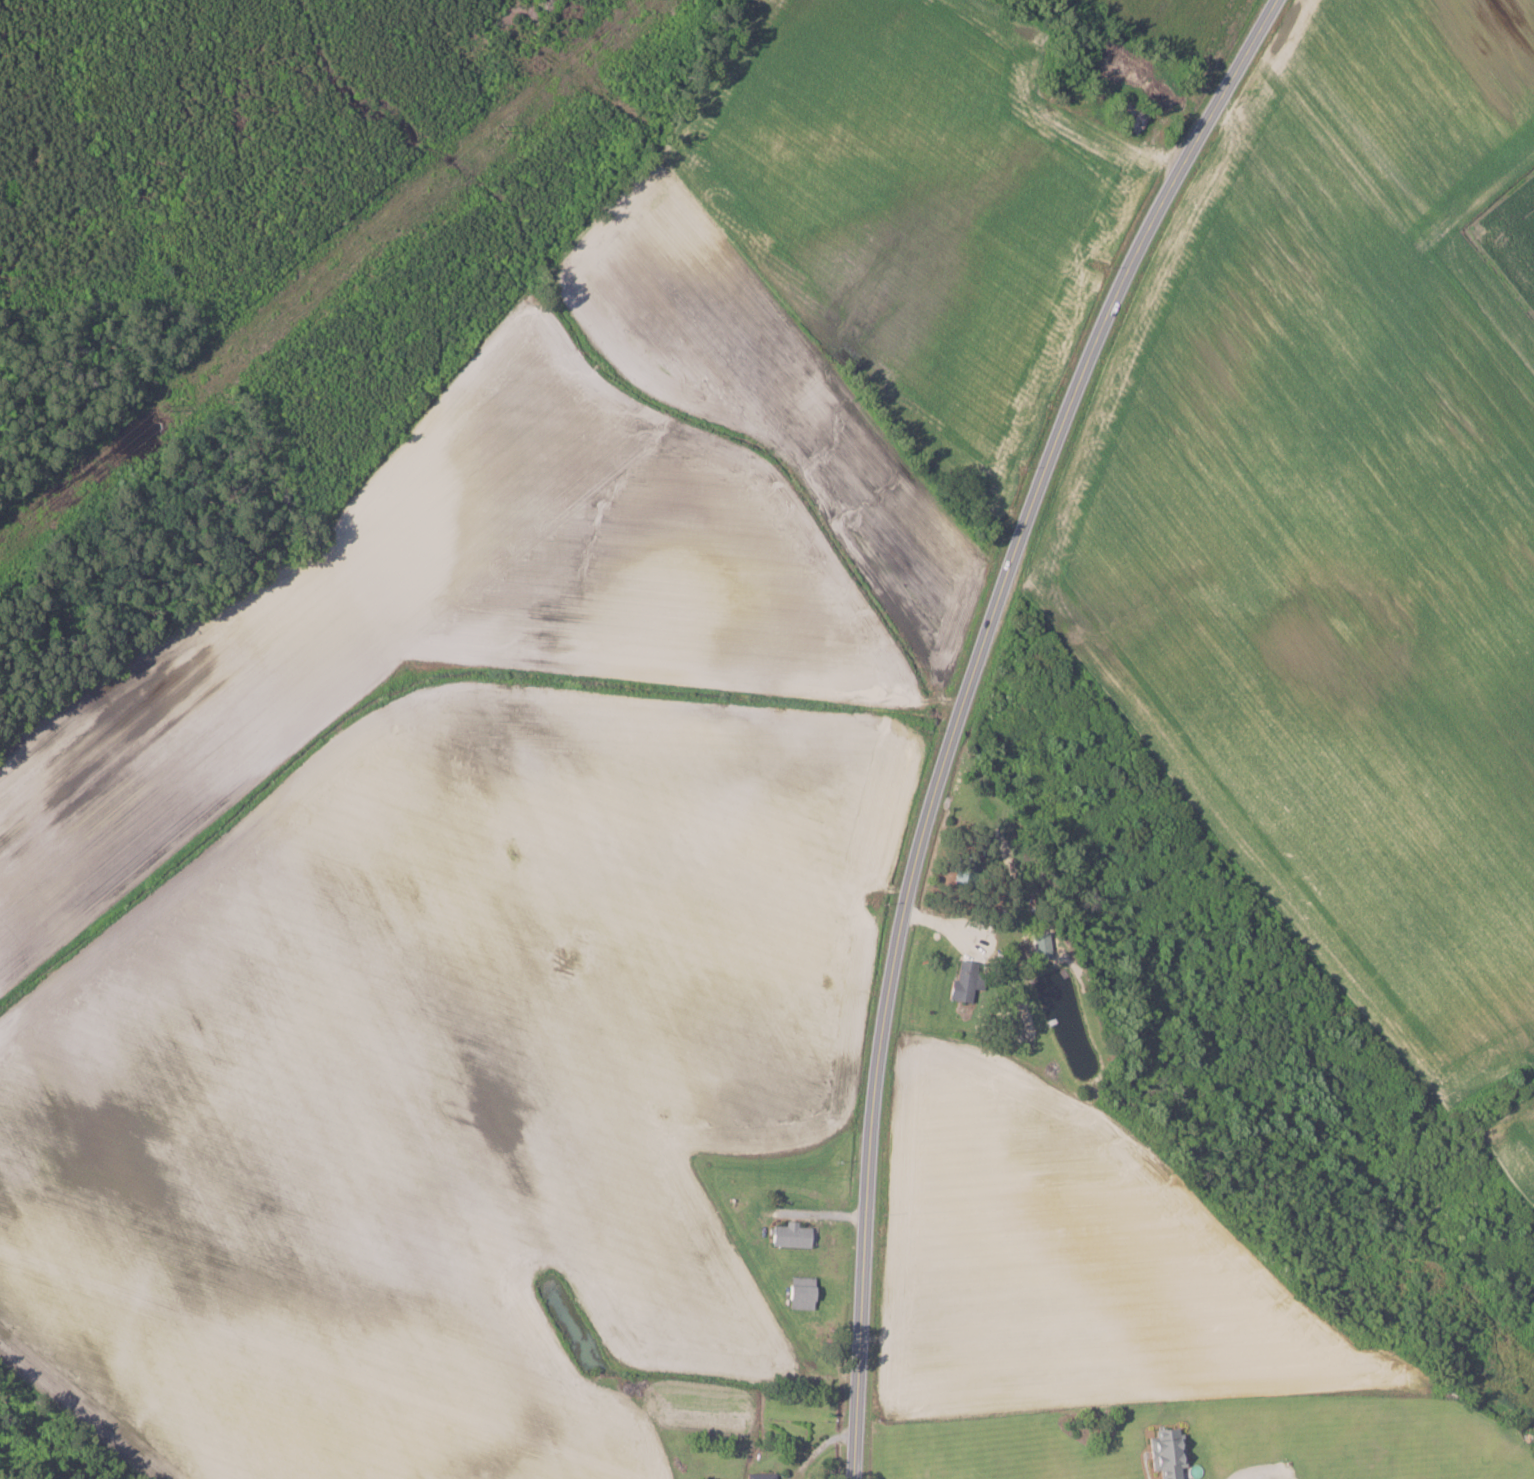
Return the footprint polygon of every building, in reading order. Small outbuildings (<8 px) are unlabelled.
[(974,961),(958,960),(957,979),(949,979),(948,999),(972,1001),(974,961)] [(785,1226),(771,1225),(771,1246),(809,1247),(810,1227),(797,1226),(797,1221),(785,1221),(785,1226)] [(812,1309),(814,1277),(789,1276),(788,1308),(812,1309)] [(1179,1467),(1184,1467),(1181,1427),(1154,1429),(1155,1437),(1148,1437),(1151,1470),(1159,1470),(1159,1478),(1180,1478),(1179,1467)]
